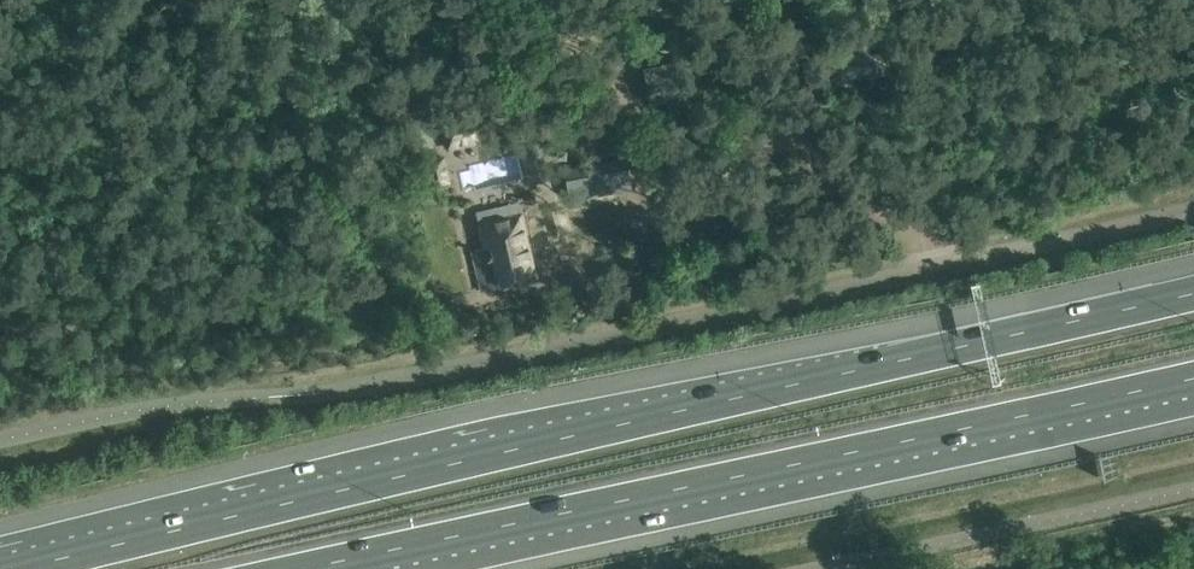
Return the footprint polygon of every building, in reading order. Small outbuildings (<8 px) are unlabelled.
[(850,52),(815,53),(816,74),(816,81),(869,79),(869,76),(868,54),(868,32),(849,33),(850,52)] [(442,122),(448,148),(479,141),(473,115),(442,122)] [(444,157),(424,161),(428,179),(447,175),(444,157)] [(625,159),(563,171),(569,200),(630,188),(625,159)] [(484,250),(472,253),(481,290),(534,278),(520,215),(478,224),(484,250)]
